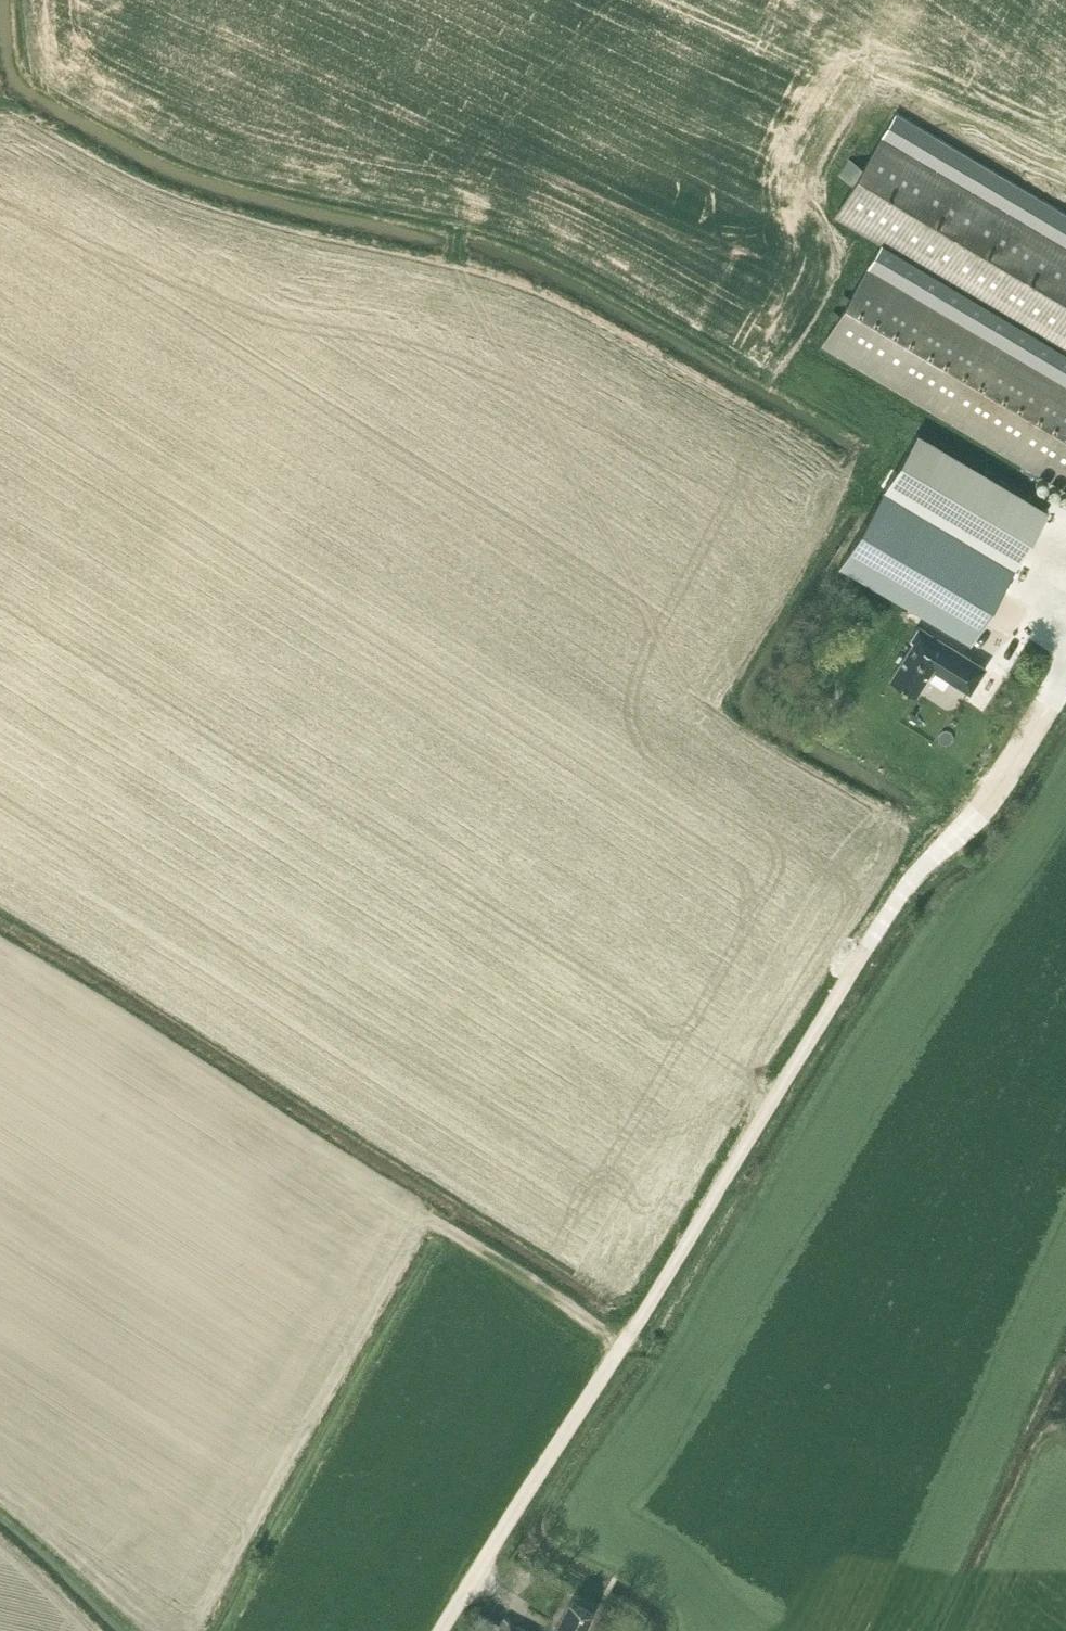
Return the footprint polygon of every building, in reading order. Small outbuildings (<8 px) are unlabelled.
[(897,111),(882,137),(836,214),(883,242),(1065,350),(1065,211),(897,111)] [(883,242),(869,266),(823,343),(1065,487),(1065,350),(883,242)] [(969,642),(1048,508),(917,430),(838,564),(969,642)] [(913,640),(890,677),(916,693),(932,667),(970,691),(985,667),(920,626),(912,639),(913,640)] [(593,1612),(570,1600),(554,1630),(584,1630),(593,1612)] [(502,1622),(480,1610),(468,1630),(529,1630),(504,1616),(502,1622)]
